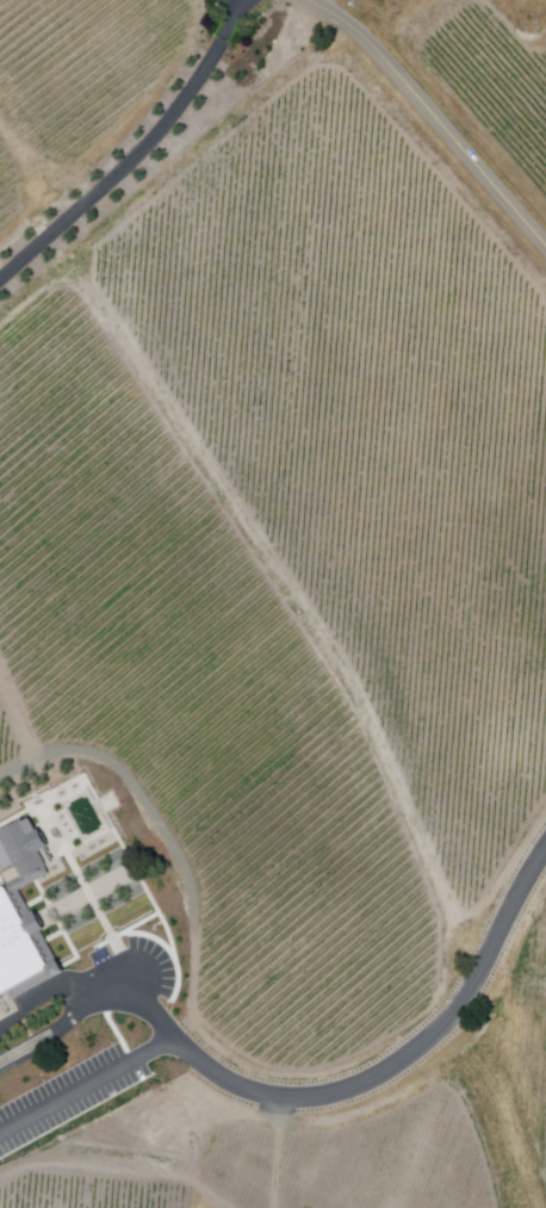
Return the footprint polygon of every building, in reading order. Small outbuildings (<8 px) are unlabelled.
[(0,835),(0,841),(14,869),(25,863),(30,875),(48,867),(41,854),(49,850),(41,830),(29,836),(23,824),(0,835)] [(0,892),(0,1001),(8,997),(13,1005),(67,977),(60,962),(51,967),(36,940),(49,933),(39,913),(26,921),(8,887),(0,892)]
